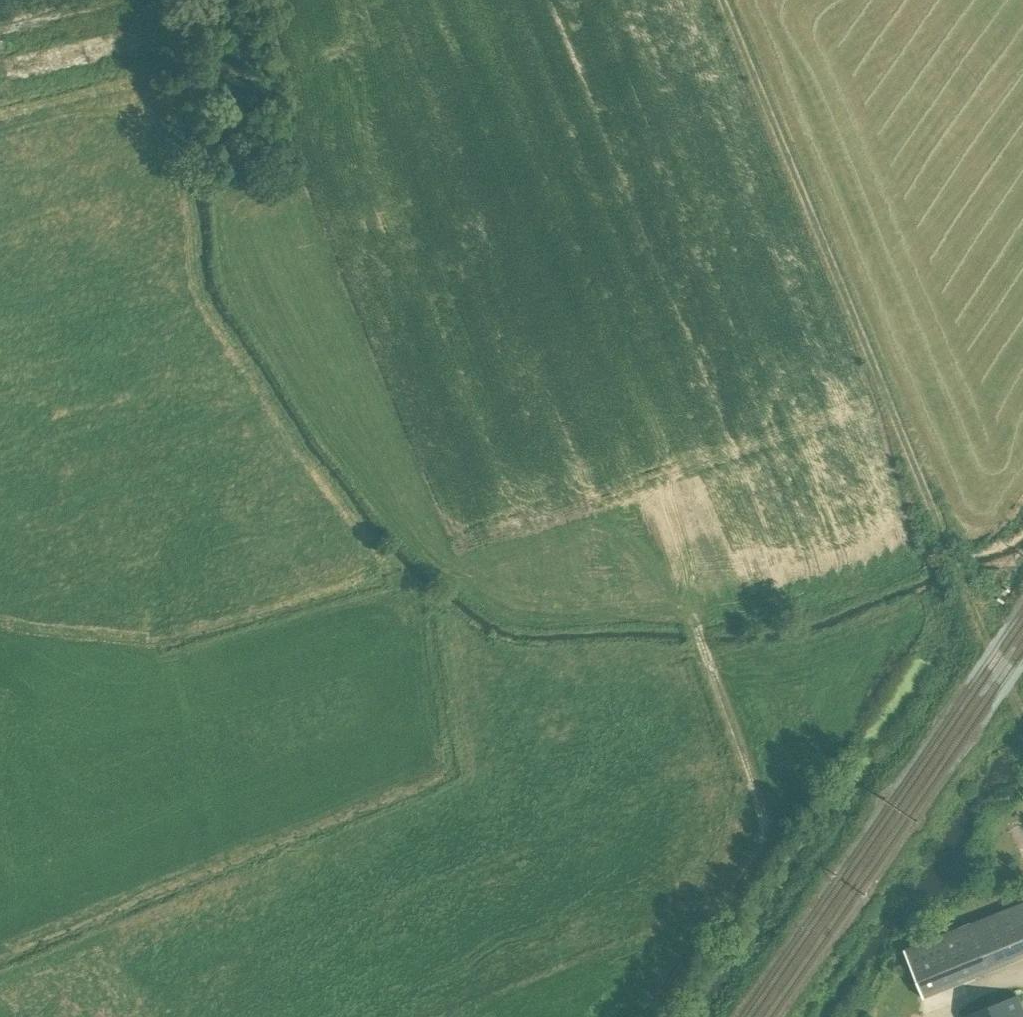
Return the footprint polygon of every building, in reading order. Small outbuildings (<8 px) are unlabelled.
[(962,982),(1022,958),(1022,901),(946,933),(902,950),(921,998),(962,982)] [(1018,995),(964,1016),(1022,1016),(1022,1007),(1018,995)]
